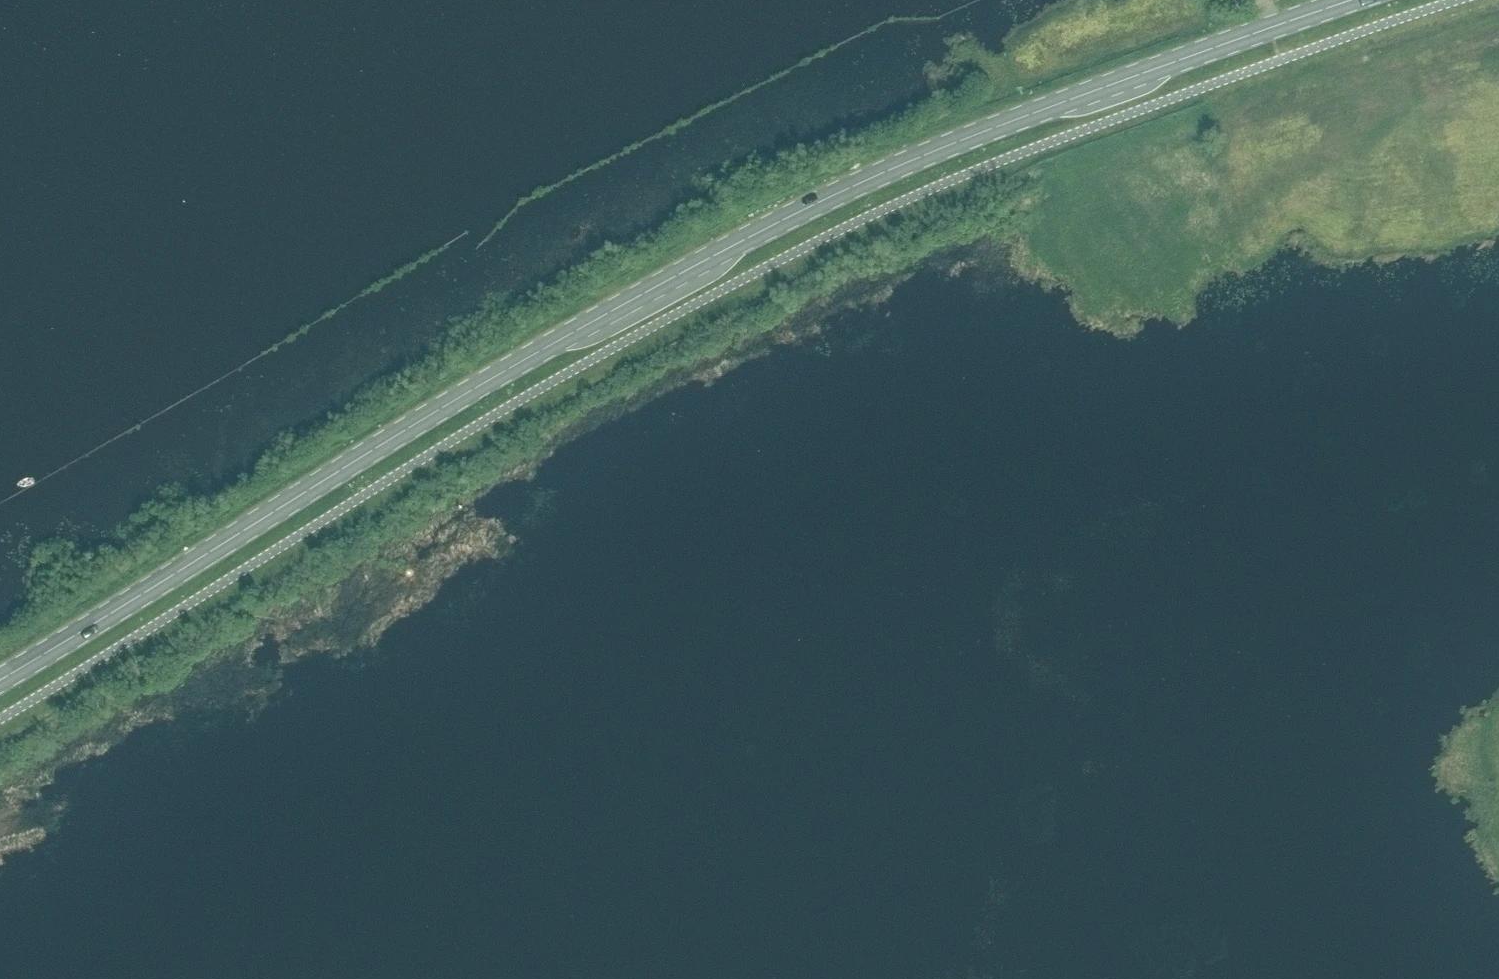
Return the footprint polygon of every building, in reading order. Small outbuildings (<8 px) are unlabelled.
[(1266,115),(1282,107),(1278,99),(1261,107),(1266,115)]
